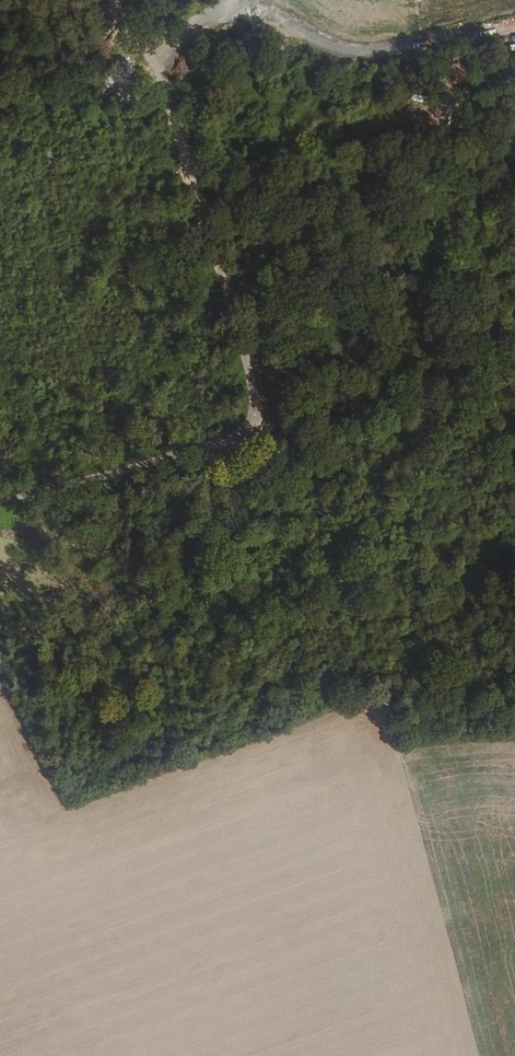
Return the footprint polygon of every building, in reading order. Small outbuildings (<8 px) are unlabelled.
[(49,162),(58,160),(55,148),(47,150),(49,162)] [(249,169),(252,183),(269,181),(267,166),(249,169)] [(126,283),(127,294),(132,294),(132,289),(143,288),(143,281),(126,283)]
